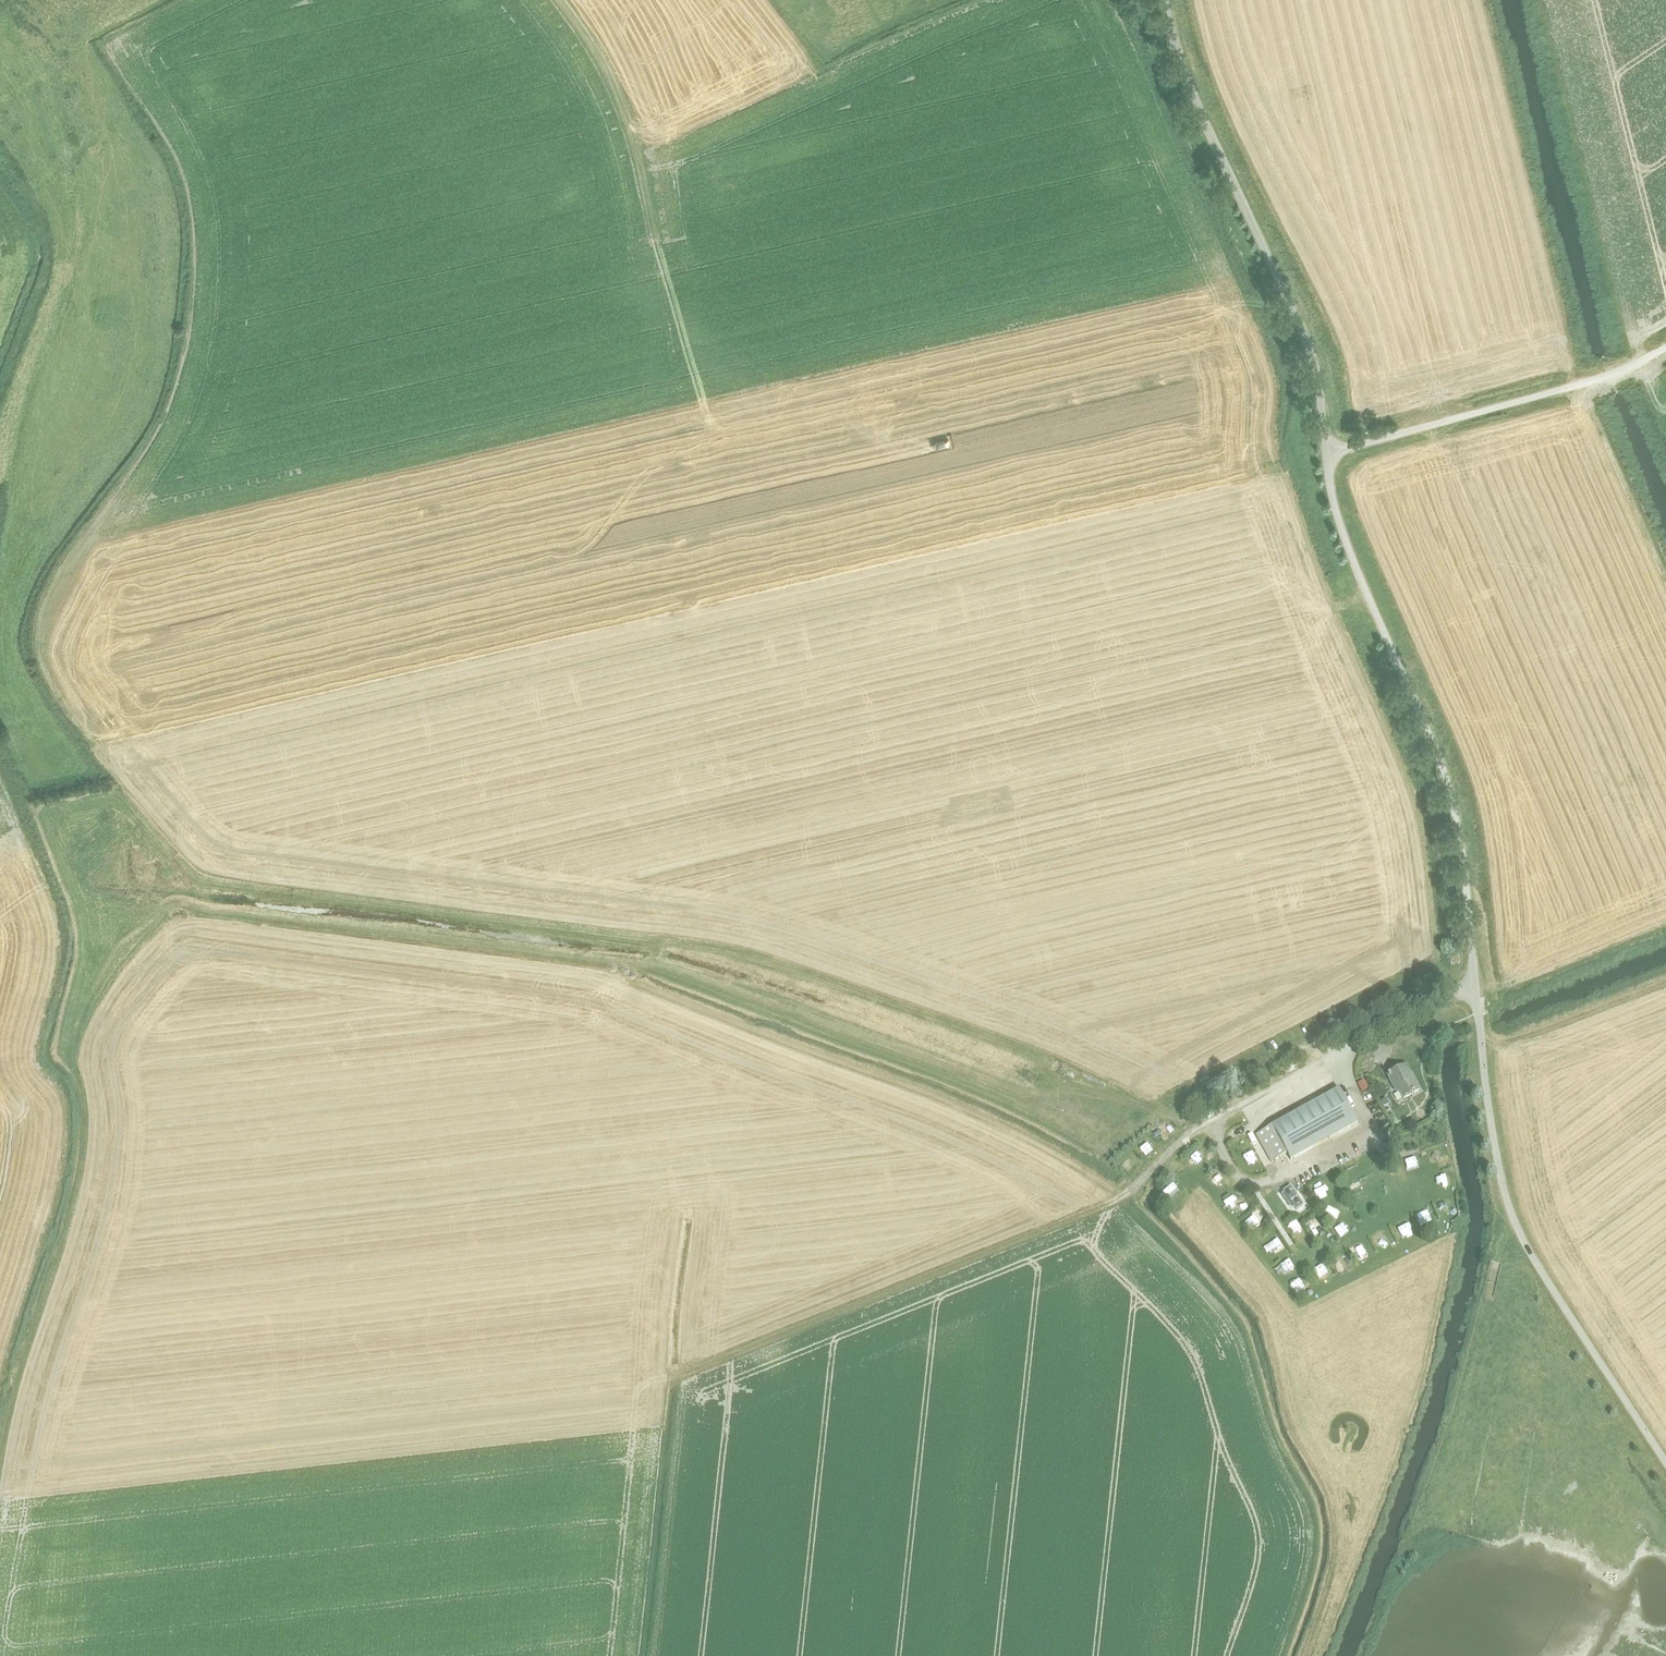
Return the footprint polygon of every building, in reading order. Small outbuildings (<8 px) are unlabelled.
[(1459,954),(1449,955),(1450,964),(1451,964),(1451,966),(1452,966),(1452,964),(1458,964),(1458,965),(1458,963),(1460,963),(1459,954)] [(1420,1091),(1410,1074),(1408,1075),(1403,1067),(1395,1072),(1387,1077),(1392,1086),(1395,1084),(1403,1100),(1420,1091)] [(1364,1082),(1358,1086),(1362,1094),(1369,1090),(1364,1082)] [(1290,1161),(1358,1123),(1339,1089),(1255,1135),(1271,1163),(1286,1154),(1290,1161)] [(1162,1198),(1172,1190),(1165,1181),(1155,1190),(1162,1198)] [(1291,1191),(1285,1195),(1294,1208),(1300,1204),(1291,1191)] [(1309,1234),(1317,1229),(1311,1221),(1303,1226),(1309,1234)] [(1277,1276),(1290,1271),(1287,1265),(1275,1271),(1277,1276)]
